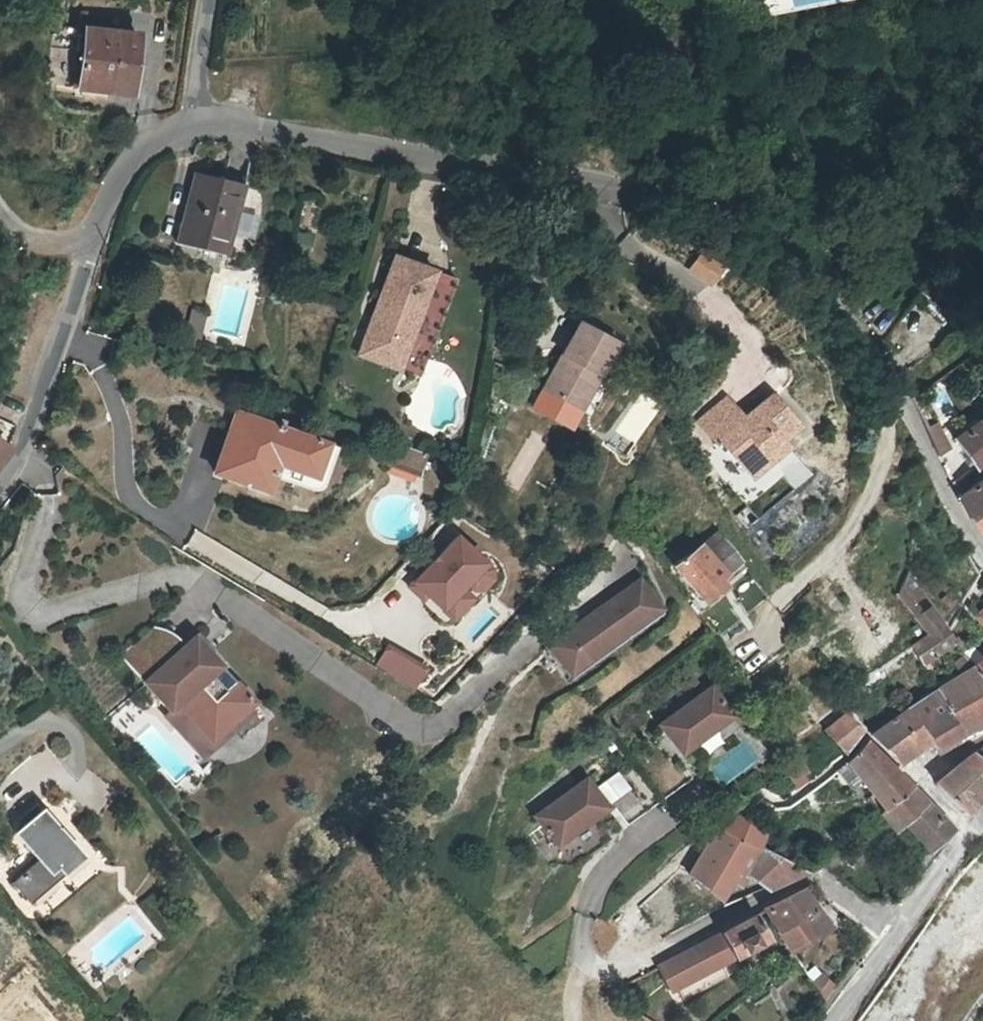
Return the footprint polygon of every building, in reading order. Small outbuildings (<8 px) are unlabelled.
[(133,87),(142,33),(142,32),(88,24),(85,46),(84,50),(79,49),(75,80),(130,87),(133,87)] [(245,190),(199,178),(179,248),(225,261),(245,190)] [(372,318),(437,335),(456,283),(394,259),(372,318)] [(688,276),(709,290),(719,274),(700,259),(688,276)] [(188,316),(181,340),(193,343),(200,320),(188,316)] [(419,381),(437,335),(372,318),(357,357),(419,381)] [(543,395),(573,411),(592,376),(600,380),(617,348),(579,327),(543,395)] [(581,416),(600,380),(592,376),(573,411),(581,416)] [(741,423),(723,404),(704,422),(722,443),(723,442),(746,467),(759,455),(769,466),(791,447),(785,440),(800,425),(772,395),(746,418),(741,423)] [(729,399),(723,404),(741,423),(746,418),(729,399)] [(242,417),(238,430),(277,442),(284,419),(242,417)] [(277,442),(238,430),(225,476),(278,491),(286,465),(321,475),(331,443),(286,429),(289,421),(284,419),(277,442)] [(722,443),(704,422),(701,424),(720,445),(722,443)] [(957,443),(975,469),(982,463),(982,422),(957,443)] [(947,450),(940,432),(930,438),(939,456),(947,450)] [(424,456),(391,444),(384,462),(416,475),(424,456)] [(759,455),(746,467),(756,478),(769,466),(759,455)] [(959,496),(972,520),(978,516),(982,513),(982,479),(959,496)] [(978,516),(972,520),(976,525),(981,521),(978,516)] [(677,569),(705,604),(725,588),(719,581),(742,561),(718,534),(677,569)] [(483,573),(457,545),(411,588),(424,601),(438,616),(458,597),(464,591),(483,573)] [(901,586),(897,596),(905,607),(912,601),(923,592),(907,570),(901,586)] [(483,573),(464,591),(470,598),(479,598),(489,589),(491,581),(483,573)] [(660,609),(636,577),(542,646),(565,678),(660,609)] [(424,601),(411,588),(407,592),(419,605),(424,601)] [(468,608),(458,597),(438,616),(448,627),(468,608)] [(928,607),(913,618),(925,634),(927,636),(910,647),(920,664),(953,642),(941,626),(928,607)] [(151,629),(118,656),(141,681),(139,683),(167,715),(162,719),(199,762),(258,709),(255,705),(257,703),(237,681),(235,683),(223,669),(225,667),(195,633),(173,653),(151,629)] [(958,639),(953,642),(962,654),(967,650),(958,639)] [(387,645),(375,665),(412,687),(416,680),(407,674),(415,661),(387,645)] [(972,668),(982,685),(982,660),(972,668)] [(407,674),(416,680),(424,666),(415,661),(407,674)] [(929,668),(927,663),(921,666),(924,671),(929,668)] [(936,692),(960,730),(982,722),(982,685),(972,668),(936,692)] [(708,686),(658,724),(678,752),(729,714),(708,686)] [(936,692),(895,720),(916,750),(932,741),(936,745),(960,730),(936,692)] [(844,713),(823,729),(841,753),(860,733),(844,713)] [(916,750),(895,720),(872,735),(897,762),(916,750)] [(878,811),(908,786),(872,748),(863,745),(845,760),(858,776),(872,793),(866,797),(878,811)] [(975,752),(936,782),(962,812),(982,790),(982,761),(975,752)] [(673,754),(608,802),(626,825),(690,777),(673,754)] [(845,760),(834,769),(847,785),(858,776),(845,760)] [(584,779),(534,817),(554,845),(605,807),(584,779)] [(908,786),(878,811),(887,820),(893,828),(902,820),(927,847),(950,829),(908,786)] [(35,838),(27,844),(38,858),(12,878),(27,898),(81,856),(44,807),(24,823),(35,838)] [(718,828),(754,846),(763,830),(734,816),(717,827),(718,828)] [(24,823),(15,829),(27,844),(35,838),(24,823)] [(754,846),(718,828),(687,874),(720,897),(738,868),(766,887),(805,871),(754,846)] [(637,863),(626,873),(634,882),(644,872),(637,863)] [(800,889),(763,908),(788,943),(825,922),(800,889)] [(718,942),(722,940),(732,956),(766,938),(753,914),(714,935),(718,942)] [(827,975),(816,983),(826,999),(835,986),(827,975)] [(20,983),(0,999),(0,1020),(52,1020),(20,983)]
